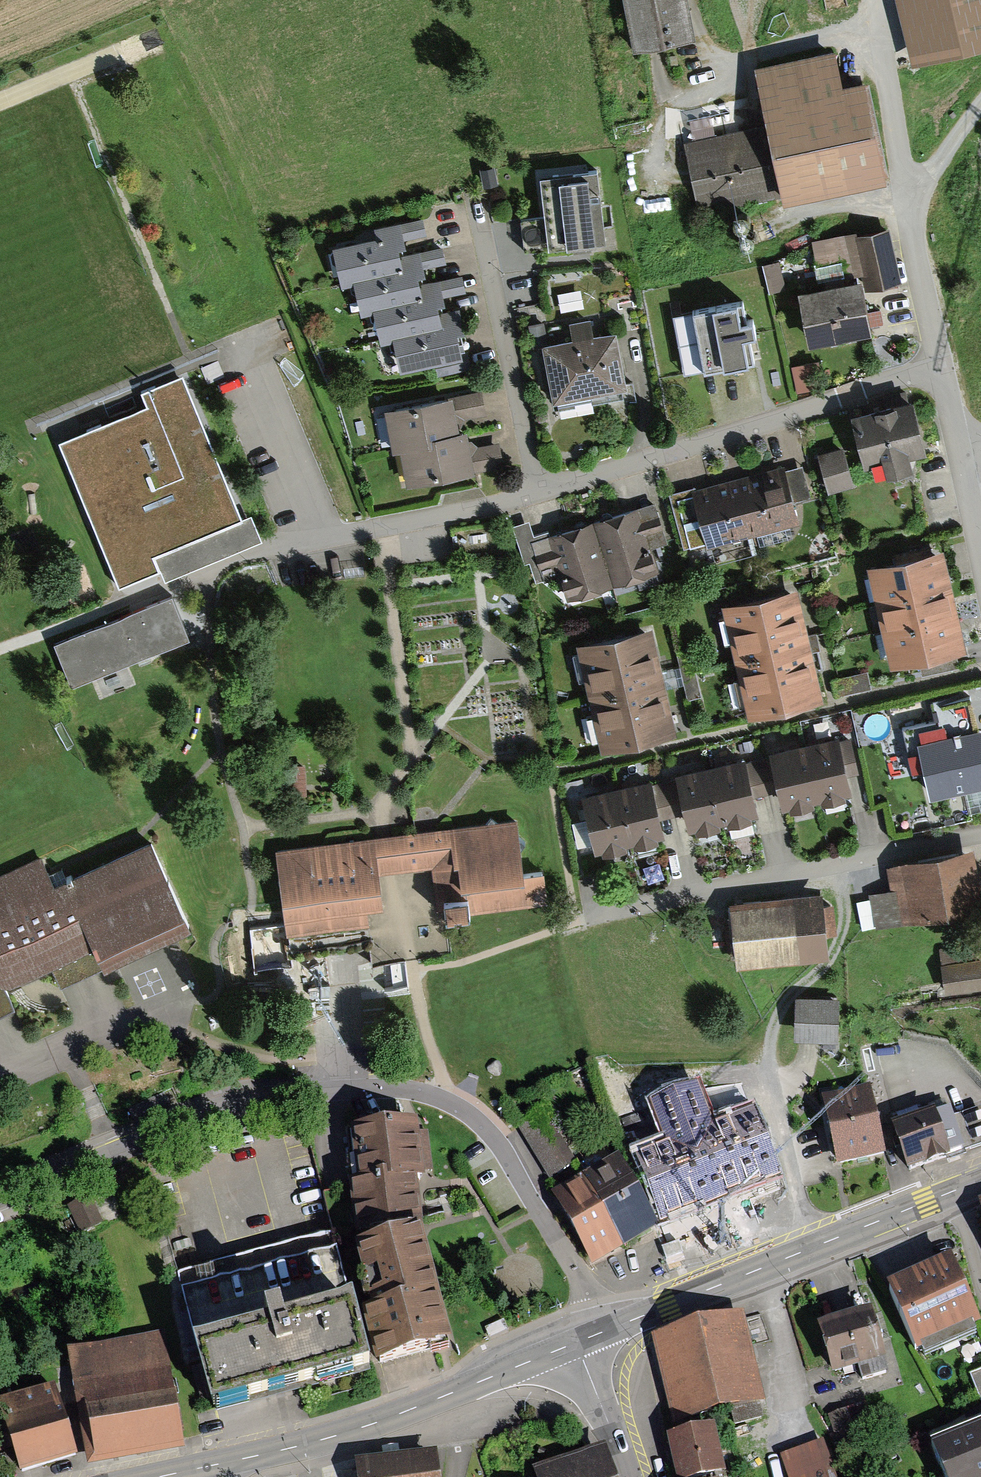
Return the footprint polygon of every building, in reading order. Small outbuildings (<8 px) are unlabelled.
[(695,34),(688,0),(623,0),(633,47),(695,34)] [(980,42),(980,0),(901,0),(916,58),(980,42)] [(785,197),(886,173),(864,75),(842,79),(835,47),(753,65),(766,122),(683,141),(699,212),(783,193),(785,197)] [(605,248),(596,174),(540,182),(546,224),(520,227),(524,253),(548,249),(549,255),(582,250),(605,248)] [(353,283),(403,272),(400,257),(399,253),(406,251),(404,242),(428,236),(424,219),(373,230),(375,240),(332,249),(341,290),(354,287),(353,283)] [(846,277),(799,287),(811,342),(844,335),(873,328),(863,286),(901,278),(889,225),(857,231),(856,228),(812,238),(819,272),(844,267),(846,277)] [(374,312),(423,301),(419,286),(418,282),(426,280),(424,271),(448,265),(443,247),(400,257),(403,272),(353,283),(354,287),(361,319),(374,316),(374,312)] [(779,260),(763,263),(770,291),(785,288),(779,260)] [(393,342),(443,331),(440,315),(438,310),(445,309),(444,300),(466,295),(462,277),(419,286),(423,301),(374,312),(374,316),(382,348),(394,345),(393,342)] [(581,291),(560,295),(564,312),(584,307),(581,291)] [(687,374),(757,360),(752,339),(751,333),(758,332),(755,318),(740,321),(736,301),(675,314),(687,374)] [(443,331),(393,342),(394,345),(401,376),(435,368),(437,377),(469,370),(466,352),(459,353),(456,337),(464,335),(459,311),(440,315),(443,331)] [(627,389),(616,333),(594,337),(591,322),(571,326),(574,341),(548,346),(544,327),(528,330),(532,353),(544,350),(554,403),(627,389)] [(819,359),(791,365),(797,390),(815,386),(812,375),(823,373),(819,359)] [(181,372),(140,389),(145,402),(57,439),(119,586),(161,569),(154,552),(174,544),(242,517),(181,372)] [(432,441),(458,436),(458,430),(461,429),(466,421),(488,416),(483,391),(447,399),(447,401),(385,414),(393,456),(399,455),(433,448),(432,441)] [(913,392),(851,410),(866,462),(883,457),(887,472),(901,468),(915,464),(912,453),(929,448),(913,392)] [(399,455),(406,490),(475,477),(474,473),(504,468),(500,444),(477,448),(471,442),(468,443),(466,434),(458,436),(432,441),(433,448),(399,455)] [(844,445),(818,451),(828,492),(854,486),(844,445)] [(695,485),(670,492),(685,548),(706,542),(708,547),(800,522),(795,502),(811,497),(802,464),(768,473),(767,469),(754,472),(723,481),(696,488),(695,485)] [(594,519),(614,584),(659,571),(651,545),(666,541),(654,501),(594,519)] [(251,513),(242,517),(154,552),(161,569),(164,577),(261,538),(251,513)] [(614,584),(594,519),(551,532),(550,528),(535,533),(530,517),(511,523),(524,563),(529,561),(536,582),(559,575),(567,599),(614,584)] [(943,550),(867,568),(892,670),(919,663),(923,680),(961,671),(957,655),(967,652),(943,550)] [(722,607),(749,720),(825,702),(813,647),(798,589),(722,607)] [(173,593),(54,642),(72,685),(143,656),(191,636),(173,593)] [(653,629),(577,647),(602,753),(678,735),(666,685),(653,629)] [(691,647),(677,650),(689,698),(703,694),(691,647)] [(869,670),(831,679),(835,694),(872,685),(869,670)] [(902,732),(908,758),(917,756),(928,803),(980,792),(980,730),(980,729),(976,730),(969,698),(932,706),(936,725),(902,732)] [(839,740),(768,755),(769,758),(778,794),(782,815),(790,813),(791,817),(815,812),(814,806),(821,805),(822,810),(847,804),(846,800),(852,799),(847,779),(839,743),(839,740)] [(852,740),(839,743),(847,779),(860,775),(852,740)] [(778,794),(769,758),(745,764),(754,800),(778,794)] [(744,760),(673,777),(673,781),(682,816),(687,836),(696,834),(697,838),(720,832),(719,828),(727,826),(728,830),(752,825),(751,821),(759,819),(754,800),(745,764),(744,760)] [(306,763),(287,764),(288,794),(307,793),(306,763)] [(673,781),(651,786),(660,822),(682,816),(673,781)] [(651,783),(579,799),(593,857),(603,855),(604,860),(627,854),(626,850),(635,848),(636,853),(659,847),(658,843),(665,841),(660,822),(651,786),(651,783)] [(429,833),(434,873),(438,914),(448,913),(449,917),(548,906),(545,876),(525,878),(518,823),(429,833)] [(434,873),(429,833),(276,852),(287,941),(369,931),(367,914),(385,912),(381,879),(434,873)] [(4,990),(11,991),(92,954),(103,978),(196,937),(153,841),(56,885),(43,856),(0,875),(0,982),(4,990)] [(886,867),(890,886),(870,890),(877,925),(980,903),(980,892),(972,849),(886,867)] [(816,892),(716,902),(722,961),(821,951),(816,892)] [(939,948),(945,993),(980,987),(980,955),(977,956),(975,943),(939,948)] [(13,1009),(4,990),(0,982),(0,1015),(13,1009)] [(838,996),(795,995),(794,1035),(837,1036),(838,996)] [(661,1135),(631,1146),(662,1225),(785,1178),(756,1101),(716,1117),(700,1077),(647,1097),(661,1135)] [(870,1088),(822,1099),(829,1131),(837,1166),(885,1156),(877,1120),(870,1088)] [(893,1125),(900,1145),(909,1171),(947,1158),(948,1162),(966,1155),(965,1151),(980,1146),(980,1110),(954,1119),(950,1109),(936,1114),(934,1110),(893,1125)] [(545,1111),(517,1128),(549,1179),(576,1162),(545,1111)] [(418,1121),(351,1129),(357,1181),(350,1182),(356,1236),(425,1228),(420,1182),(427,1181),(426,1171),(434,1170),(429,1129),(419,1131),(418,1121)] [(619,1156),(552,1195),(590,1265),(615,1250),(658,1225),(639,1191),(619,1156)] [(421,1230),(353,1249),(370,1310),(365,1312),(379,1362),(452,1342),(421,1230)] [(339,1242),(180,1284),(213,1407),(372,1365),(339,1242)] [(888,1283),(918,1352),(923,1350),(925,1356),(977,1334),(974,1329),(980,1326),(980,1324),(953,1256),(888,1283)] [(889,1371),(871,1310),(820,1325),(834,1373),(858,1366),(861,1379),(889,1371)] [(674,1424),(765,1401),(743,1313),(673,1331),(652,1336),(674,1424)] [(161,1328),(67,1345),(88,1463),(182,1446),(161,1328)] [(980,1402),(980,1370),(970,1375),(980,1402)] [(0,1395),(0,1406),(19,1469),(77,1452),(69,1424),(55,1379),(0,1395)] [(862,1405),(829,1414),(838,1449),(871,1440),(862,1405)] [(976,1425),(932,1443),(945,1476),(980,1476),(980,1423),(976,1425)] [(666,1436),(674,1476),(706,1476),(725,1473),(716,1427),(666,1436)] [(789,1476),(837,1476),(821,1439),(780,1455),(789,1476)] [(357,1456),(359,1476),(441,1476),(438,1445),(357,1456)] [(534,1472),(536,1476),(613,1476),(604,1449),(534,1472)]
